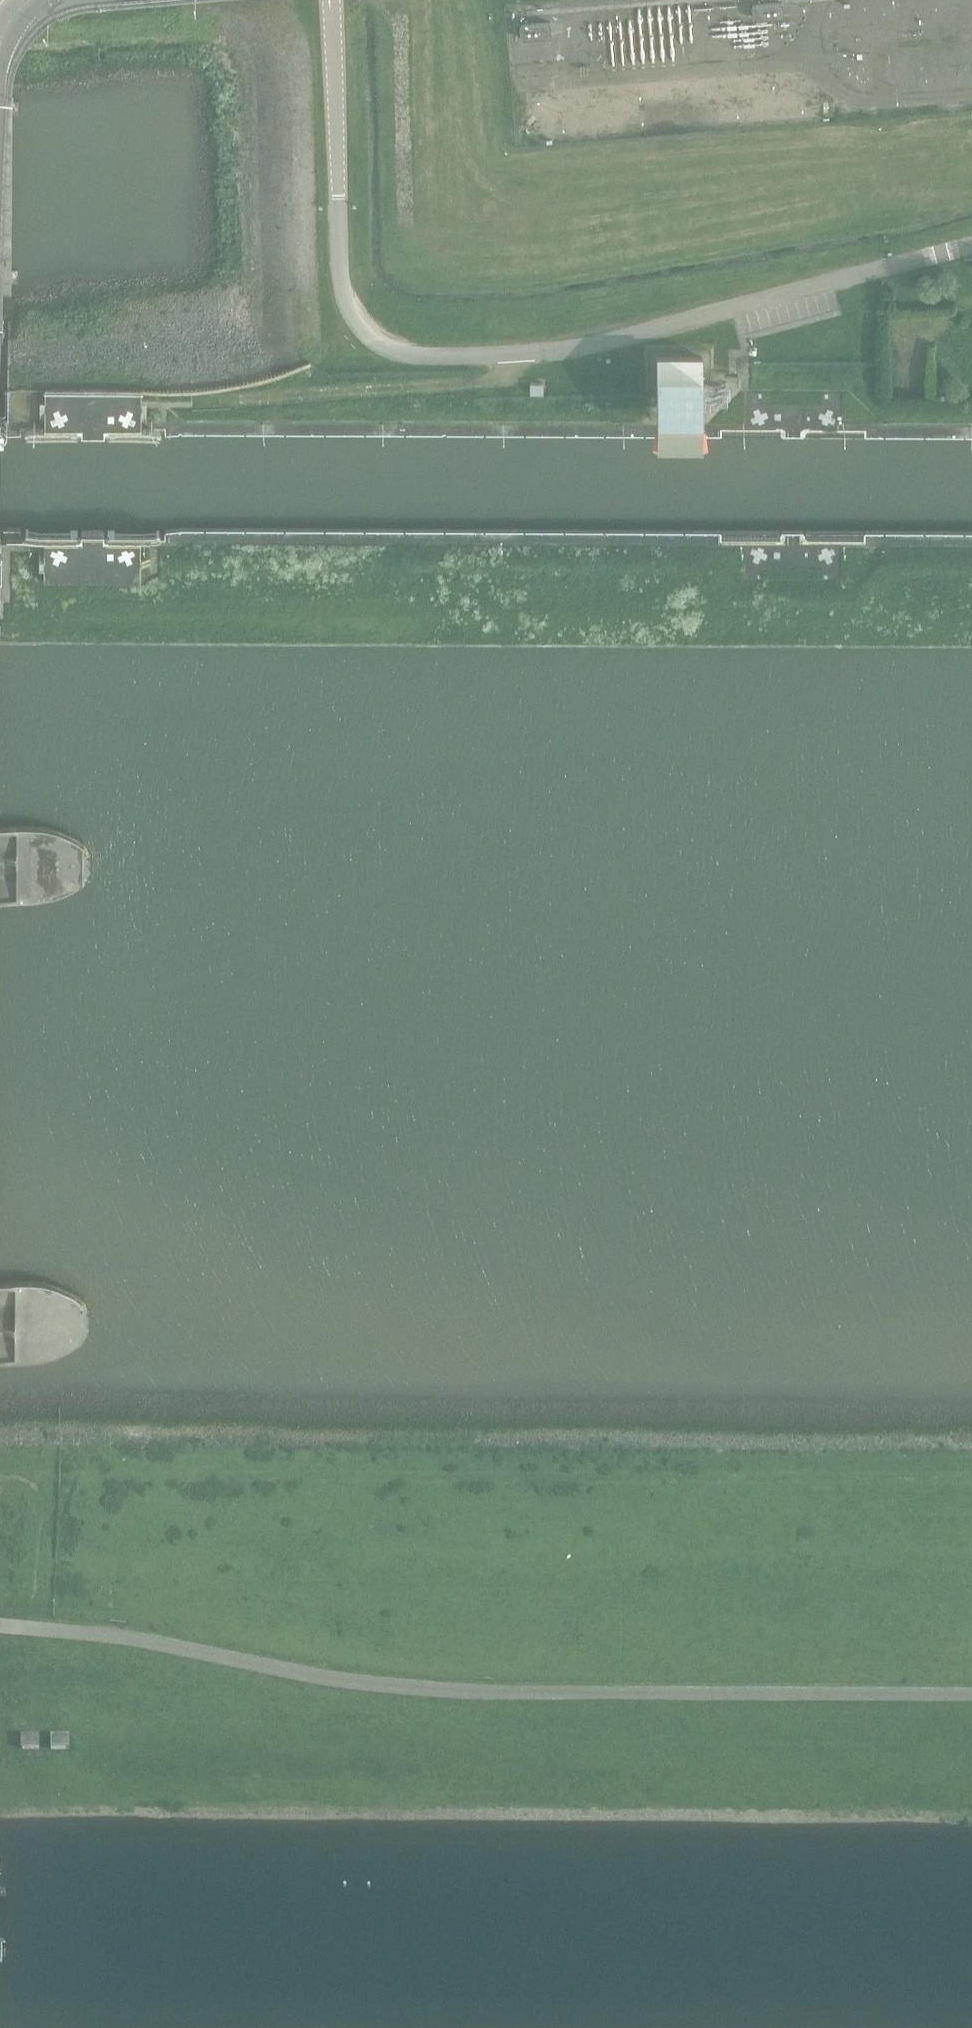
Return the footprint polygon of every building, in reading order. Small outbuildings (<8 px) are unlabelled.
[(784,16),(782,2),(753,5),(754,19),(784,16)] [(552,36),(550,23),(521,25),(522,39),(552,36)] [(703,358),(658,358),(657,407),(657,427),(702,428),(703,358)] [(543,394),(543,383),(530,383),(530,394),(543,394)] [(21,1736),(21,1749),(39,1749),(39,1736),(21,1736)] [(69,1736),(51,1736),(51,1749),(69,1749),(69,1736)]
